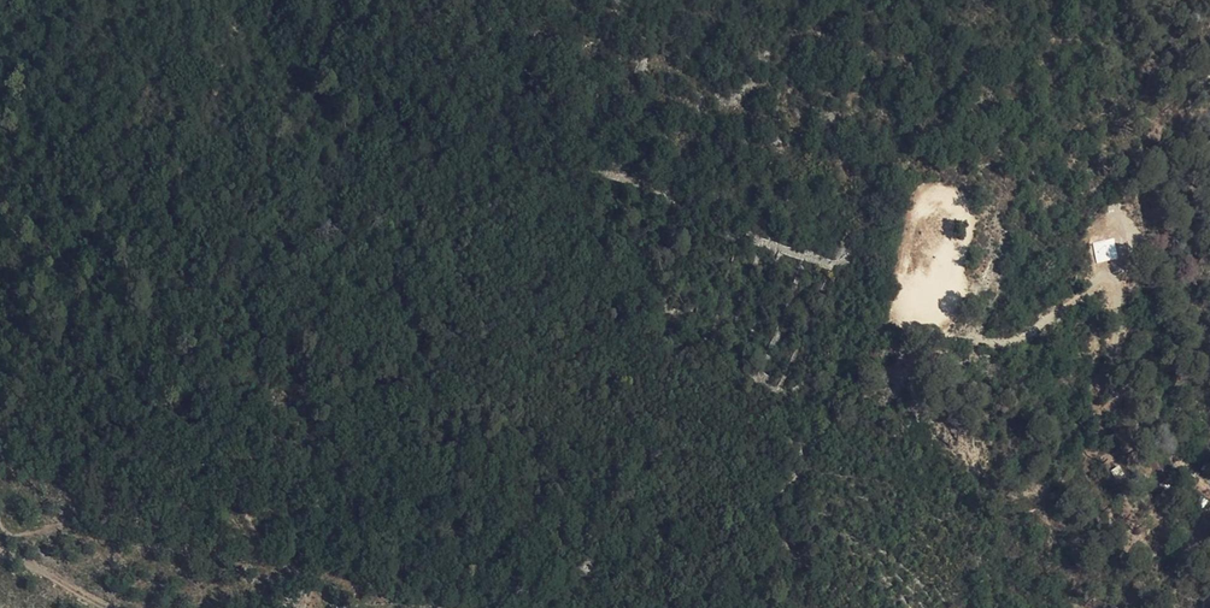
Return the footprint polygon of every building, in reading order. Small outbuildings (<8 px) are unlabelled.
[(1114,239),(1093,242),(1095,262),(1116,259),(1114,239)]
